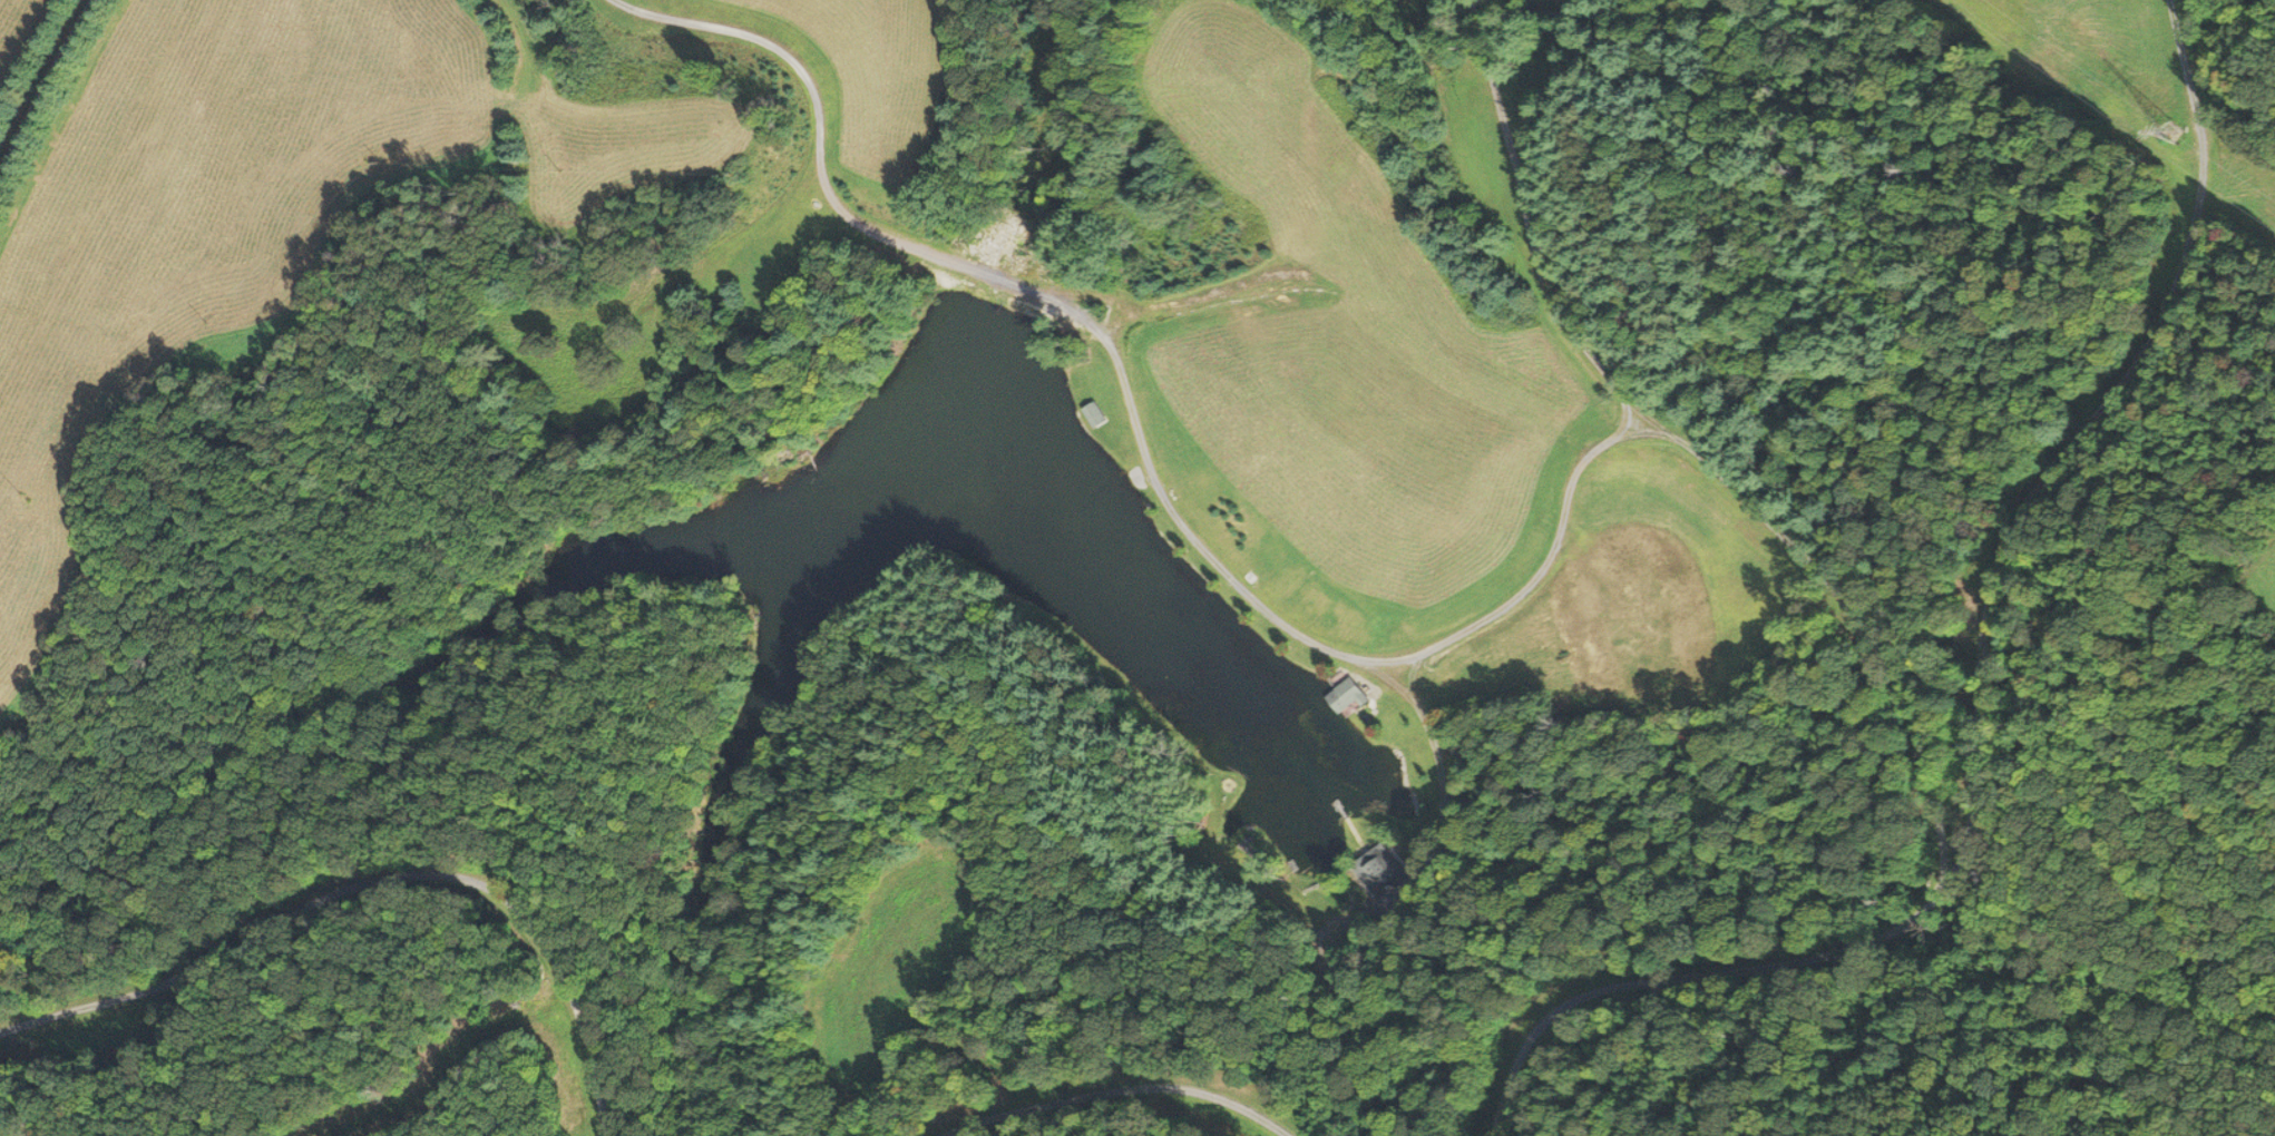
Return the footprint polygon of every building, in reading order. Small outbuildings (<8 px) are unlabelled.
[(1108,421),(1095,401),(1082,410),(1095,429),(1108,421)] [(1341,716),(1369,697),(1354,676),(1327,695),(1341,716)] [(1406,875),(1387,842),(1351,863),(1370,896),(1406,875)]
